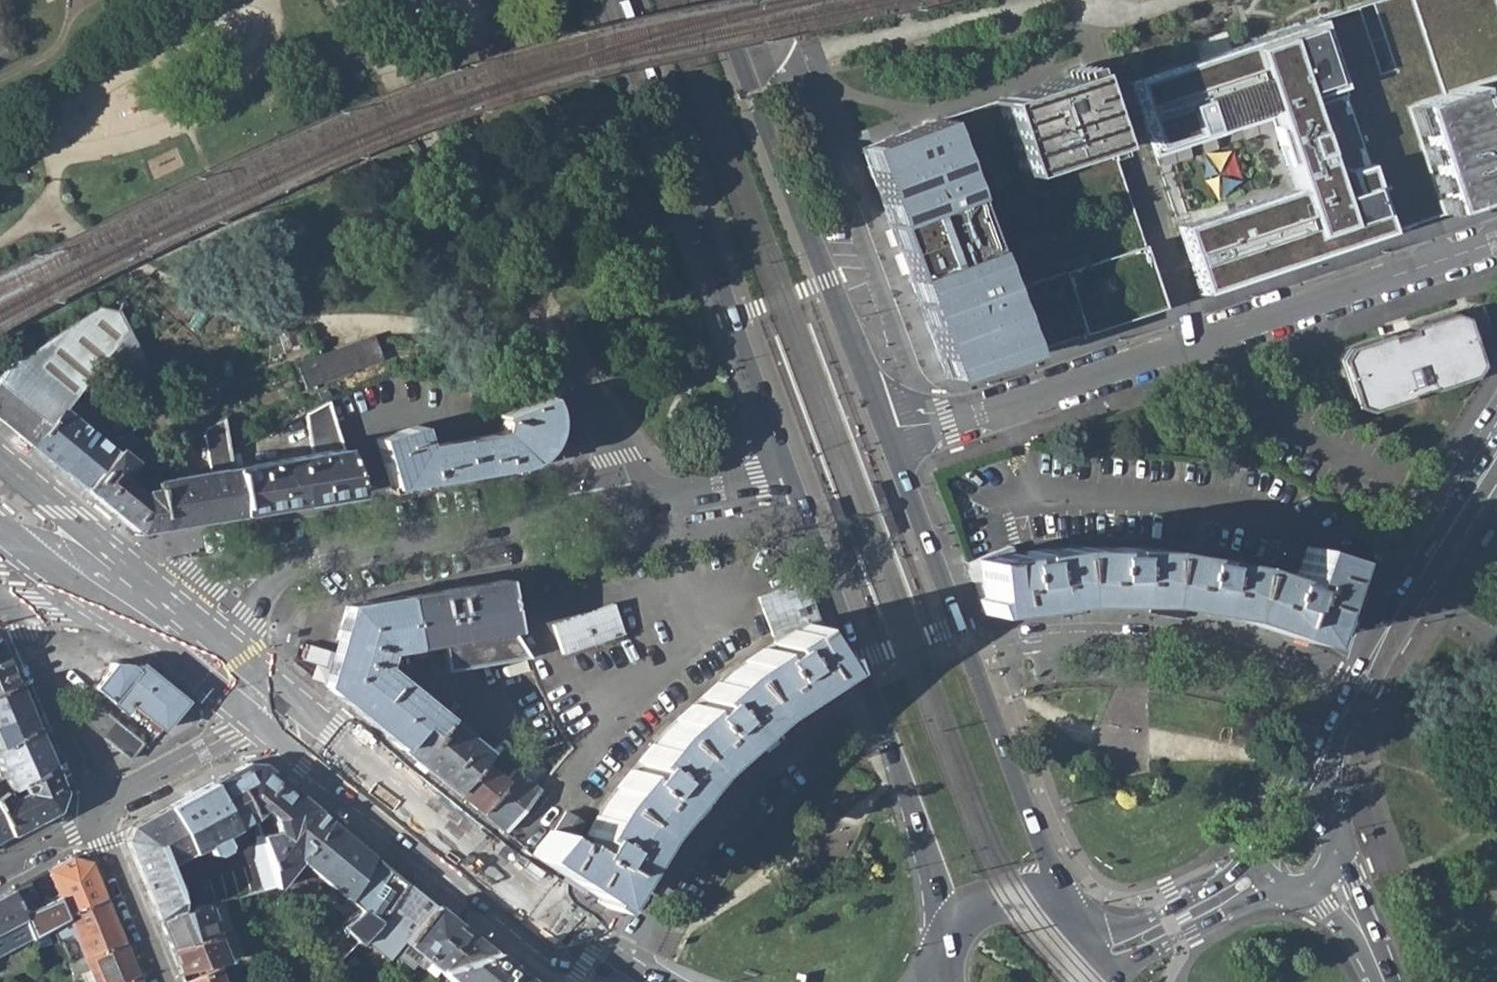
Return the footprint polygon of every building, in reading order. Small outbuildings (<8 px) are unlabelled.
[(1496,0),(1372,0),(1323,16),(1347,87),(1305,101),(1329,175),(1372,160),(1390,215),(1394,228),(1435,215),(1403,117),(1463,97),(1478,140),(1496,134),(1496,3),(1496,0)] [(1323,16),(1129,81),(1153,153),(1266,115),(1290,187),(1177,225),(1200,292),(1394,228),(1390,215),(1372,160),(1329,175),(1305,101),(1347,87),(1323,16)] [(1083,68),(1005,94),(1031,171),(1108,146),(1083,68)] [(934,119),(1014,352),(1085,329),(1060,256),(1136,231),(1123,193),(1108,146),(1031,171),(1005,94),(934,119)] [(1403,117),(1435,215),(1496,193),(1496,134),(1478,140),(1463,97),(1403,117)] [(943,375),(1014,352),(934,119),(857,145),(926,330),(943,375)] [(1161,304),(1136,231),(1060,256),(1085,329),(1161,304)] [(31,447),(62,410),(96,369),(129,396),(149,370),(113,302),(10,364),(0,376),(0,421),(31,447)] [(1356,401),(1369,407),(1471,372),(1479,358),(1466,318),(1452,311),(1349,345),(1342,358),(1356,401)] [(298,367),(307,389),(380,360),(371,339),(317,360),(298,367)] [(462,441),(468,476),(524,466),(534,461),(546,450),(551,443),(554,434),(555,425),(554,414),(546,394),(499,415),(504,422),(500,434),(462,441)] [(250,467),(258,512),(357,495),(329,403),(306,415),(311,456),(250,467)] [(114,455),(62,410),(31,447),(85,491),(114,455)] [(153,492),(160,529),(239,515),(231,470),(229,452),(223,421),(203,431),(210,473),(167,480),(168,482),(152,484),(153,492)] [(377,440),(392,489),(468,476),(462,441),(424,447),(417,427),(377,440)] [(160,529),(153,492),(143,494),(139,499),(121,484),(125,479),(120,474),(128,465),(116,453),(114,455),(85,491),(136,533),(160,529)] [(250,467),(231,470),(239,515),(258,512),(250,467)] [(888,534),(896,531),(887,508),(878,483),(870,486),(888,534)] [(1485,548),(1495,532),(1488,527),(1478,543),(1485,548)] [(1295,571),(1304,544),(1281,536),(1272,563),(1295,571)] [(1379,561),(1389,545),(1382,540),(1371,557),(1379,561)] [(1231,615),(1311,640),(1338,556),(1304,544),(1295,571),(1292,579),(1242,562),(1231,615)] [(985,612),(1068,600),(1063,546),(1011,554),(1009,546),(966,562),(985,612)] [(1063,546),(1068,600),(1150,600),(1154,547),(1063,546)] [(1150,600),(1231,615),(1242,562),(1154,547),(1150,600)] [(443,644),(449,673),(527,660),(513,635),(503,583),(417,598),(405,600),(413,650),(424,648),(443,644)] [(785,591),(792,606),(809,600),(803,584),(785,591)] [(758,601),(764,616),(792,606),(785,591),(758,601)] [(324,687),(403,751),(420,729),(432,739),(445,722),(381,670),(386,654),(413,650),(405,600),(348,609),(324,687)] [(764,616),(772,639),(818,622),(809,600),(792,606),(764,616)] [(552,626),(563,655),(624,635),(614,607),(552,626)] [(734,674),(768,716),(836,671),(818,622),(772,639),(775,646),(734,674)] [(18,683),(0,638),(0,693),(18,683)] [(306,644),(304,657),(327,662),(330,649),(306,644)] [(132,703),(162,727),(185,700),(139,665),(135,669),(128,663),(113,664),(108,669),(96,683),(94,687),(124,710),(132,703)] [(665,733),(705,771),(768,716),(734,674),(665,733)] [(35,725),(18,683),(0,693),(0,749),(35,725)] [(83,723),(93,710),(81,702),(72,713),(83,723)] [(83,723),(129,759),(142,744),(138,740),(121,726),(96,707),(93,710),(83,723)] [(121,726),(138,740),(146,729),(129,716),(121,726)] [(403,751),(457,794),(478,767),(488,756),(445,722),(432,739),(420,729),(403,751)] [(5,792),(20,784),(51,765),(35,725),(0,749),(0,757),(6,766),(2,768),(6,773),(0,776),(0,794),(5,792)] [(608,803),(653,834),(705,771),(665,733),(608,803)] [(274,889),(266,859),(198,875),(173,885),(165,865),(203,845),(207,855),(212,855),(224,849),(224,844),(221,837),(247,822),(258,810),(268,817),(313,807),(259,763),(245,763),(130,825),(124,839),(157,919),(206,905),(274,889)] [(20,784),(25,792),(9,800),(5,792),(0,794),(0,815),(11,836),(58,810),(63,793),(51,765),(20,784)] [(457,794),(481,814),(507,781),(487,765),(478,767),(457,794)] [(481,814),(505,834),(541,790),(517,770),(507,781),(481,814)] [(533,856),(610,906),(653,834),(608,803),(580,846),(573,841),(570,845),(554,834),(551,832),(533,856)] [(274,889),(276,890),(298,860),(328,820),(313,807),(268,817),(272,830),(260,835),(266,859),(274,889)] [(11,836),(0,815),(0,842),(11,836)] [(554,834),(570,845),(573,841),(583,826),(566,815),(554,834)] [(298,860),(360,909),(384,866),(328,820),(298,860)] [(48,870),(67,915),(107,899),(93,862),(73,857),(48,870)] [(344,931),(356,944),(375,926),(403,881),(384,866),(360,909),(332,934),(335,938),(344,931)] [(12,890),(16,900),(44,885),(39,875),(12,890)] [(33,940),(16,900),(12,890),(0,897),(0,958),(33,940)] [(69,920),(85,958),(125,944),(107,899),(67,915),(69,920)] [(403,944),(437,971),(491,954),(430,904),(403,944)] [(215,935),(206,905),(157,919),(169,948),(215,935)] [(169,948),(179,973),(222,960),(215,935),(169,948)] [(95,981),(125,981),(138,977),(125,944),(85,958),(63,967),(67,978),(89,969),(95,981)] [(524,981),(491,954),(437,971),(449,981),(523,981),(524,981)] [(216,968),(184,981),(222,981),(216,968)]
